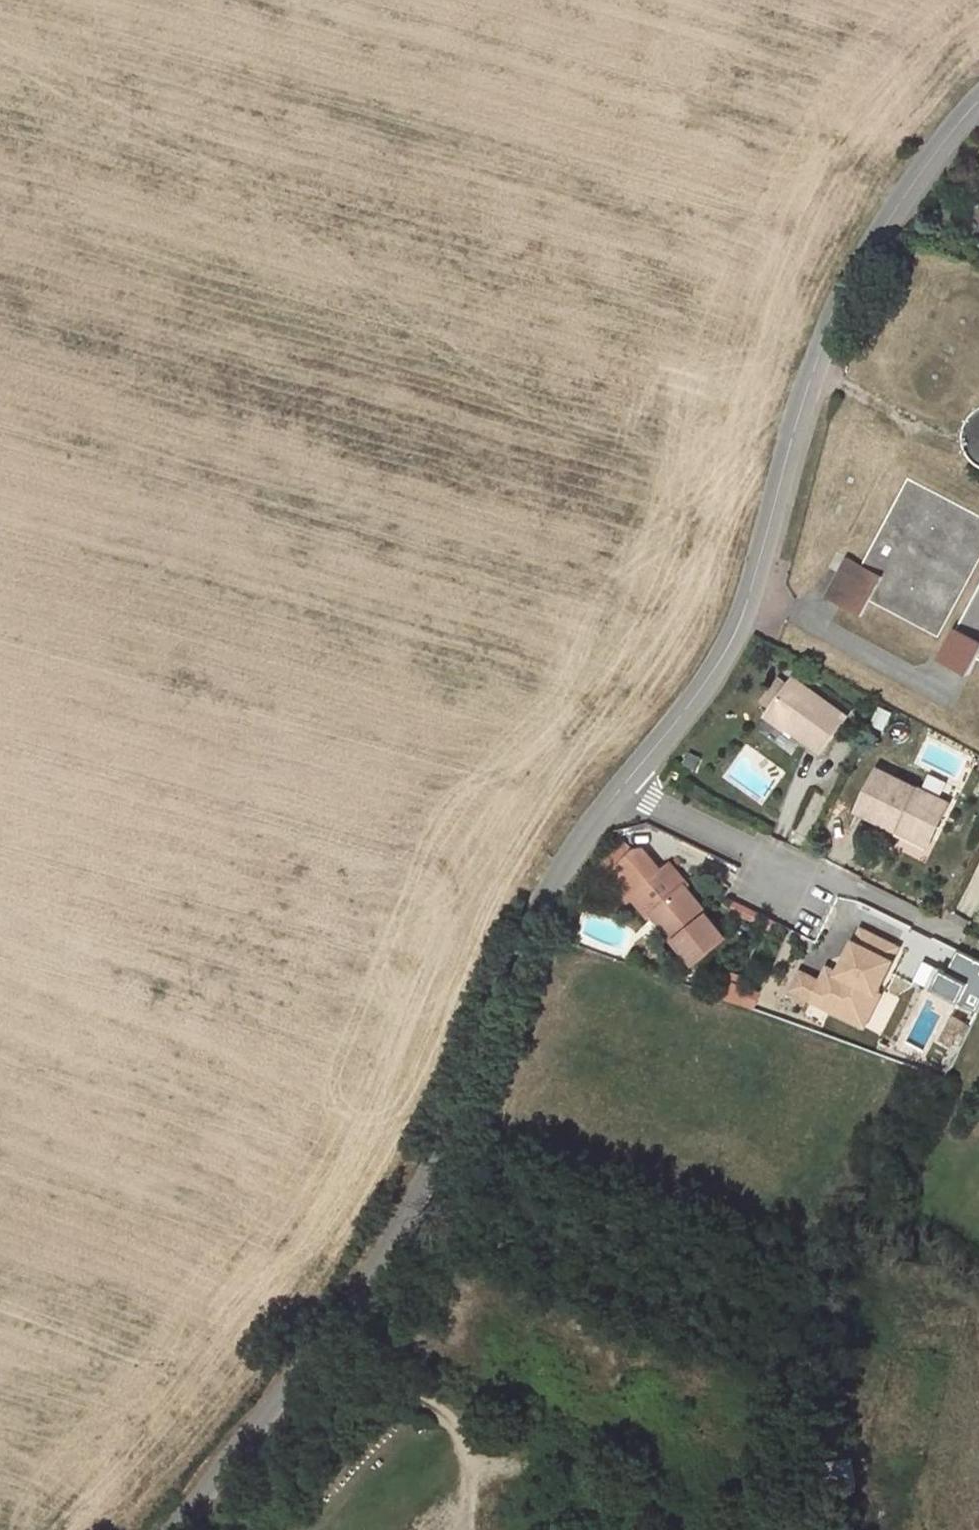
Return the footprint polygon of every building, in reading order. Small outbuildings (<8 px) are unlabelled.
[(861,565),(846,558),(825,598),(845,609),(852,612),(860,617),(870,601),(938,637),(978,560),(978,515),(907,477),(861,565)] [(940,659),(969,674),(977,659),(978,660),(978,585),(940,659)] [(764,703),(771,708),(789,684),(782,678),(764,703)] [(847,717),(793,679),(789,684),(767,714),(820,753),(847,717)] [(871,723),(884,730),(892,713),(880,706),(871,723)] [(827,754),(835,760),(847,743),(839,737),(827,754)] [(949,804),(877,769),(857,811),(895,830),(899,823),(931,838),(949,804)] [(928,846),(931,838),(899,823),(895,830),(928,846)] [(652,915),(694,965),(727,938),(685,888),(688,885),(671,864),(660,873),(641,850),(635,851),(605,876),(626,901),(631,897),(649,918),(652,915)] [(862,1005),(872,1009),(880,994),(877,992),(892,961),(891,960),(897,947),(860,930),(854,943),(852,942),(838,974),(834,982),(822,977),(820,982),(811,1000),(854,1021),(862,1005)] [(978,997),(978,960),(972,957),(958,987),(978,997)] [(822,977),(834,982),(838,974),(826,968),(822,977)] [(811,1000),(820,982),(799,972),(791,991),(811,1000)] [(717,998),(754,1009),(762,984),(725,973),(717,998)] [(862,1005),(854,1021),(864,1026),(872,1009),(862,1005)] [(964,1042),(972,1026),(961,1020),(953,1037),(964,1042)] [(964,1042),(953,1037),(949,1044),(960,1049),(964,1042)]
